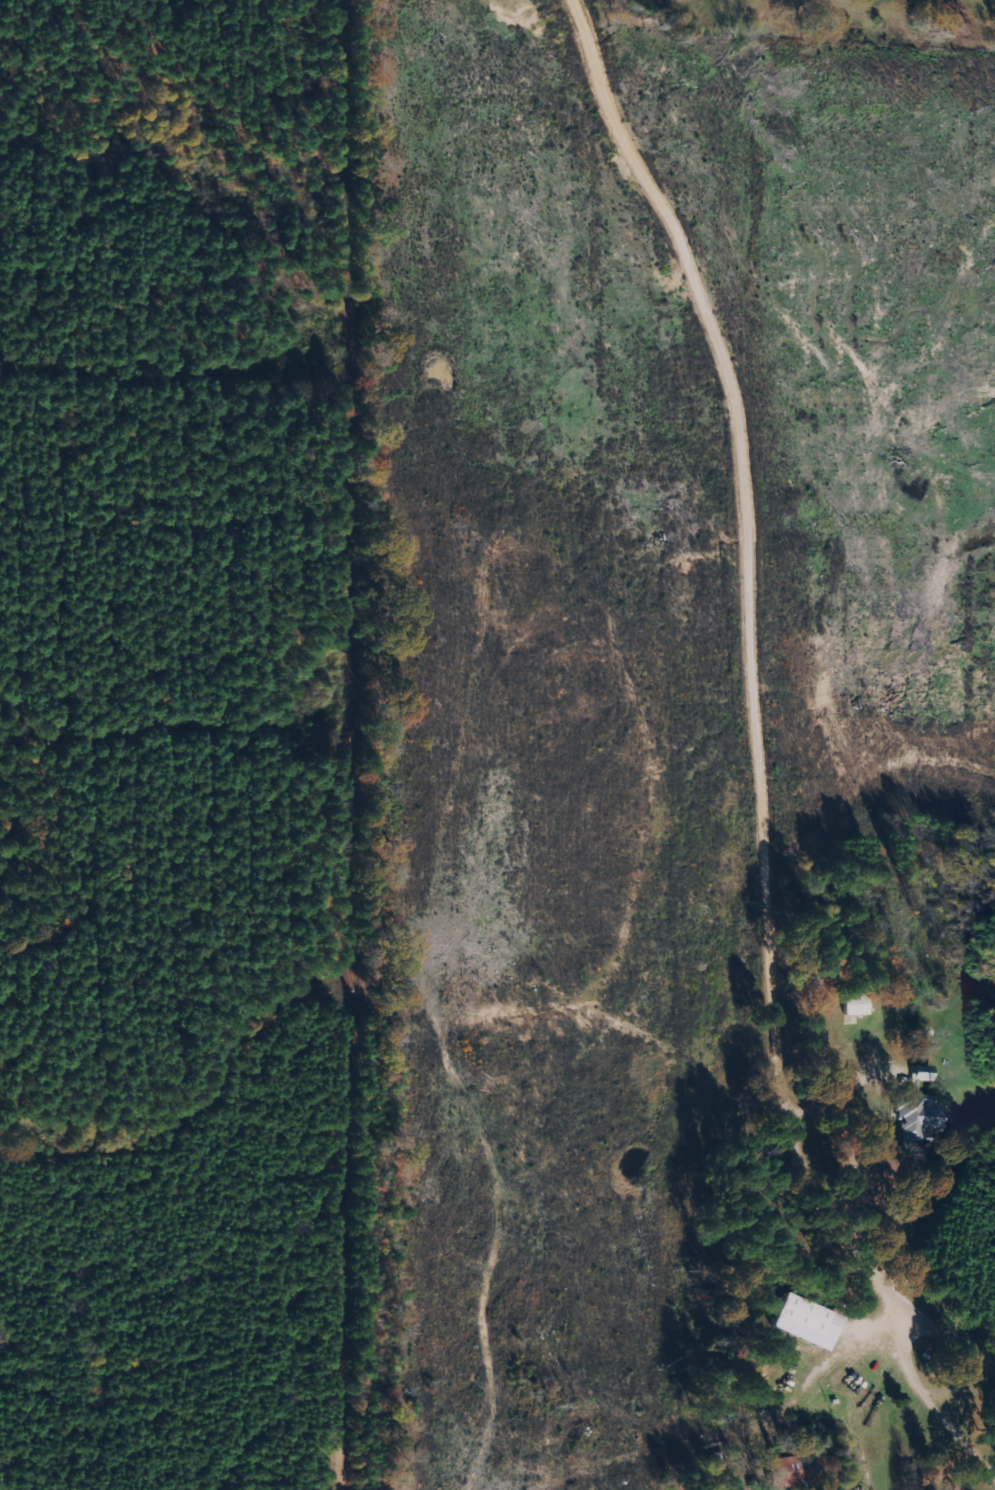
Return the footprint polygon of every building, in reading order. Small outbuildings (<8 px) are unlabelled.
[(867,995),(842,995),(843,1015),(868,1015),(867,995)] [(940,1127),(941,1105),(933,1104),(930,1097),(915,1096),(916,1087),(926,1082),(930,1082),(931,1076),(926,1067),(912,1066),(910,1096),(890,1107),(896,1119),(901,1119),(900,1135),(903,1142),(910,1142),(940,1127)] [(821,1335),(830,1311),(787,1295),(778,1319),(821,1335)]
